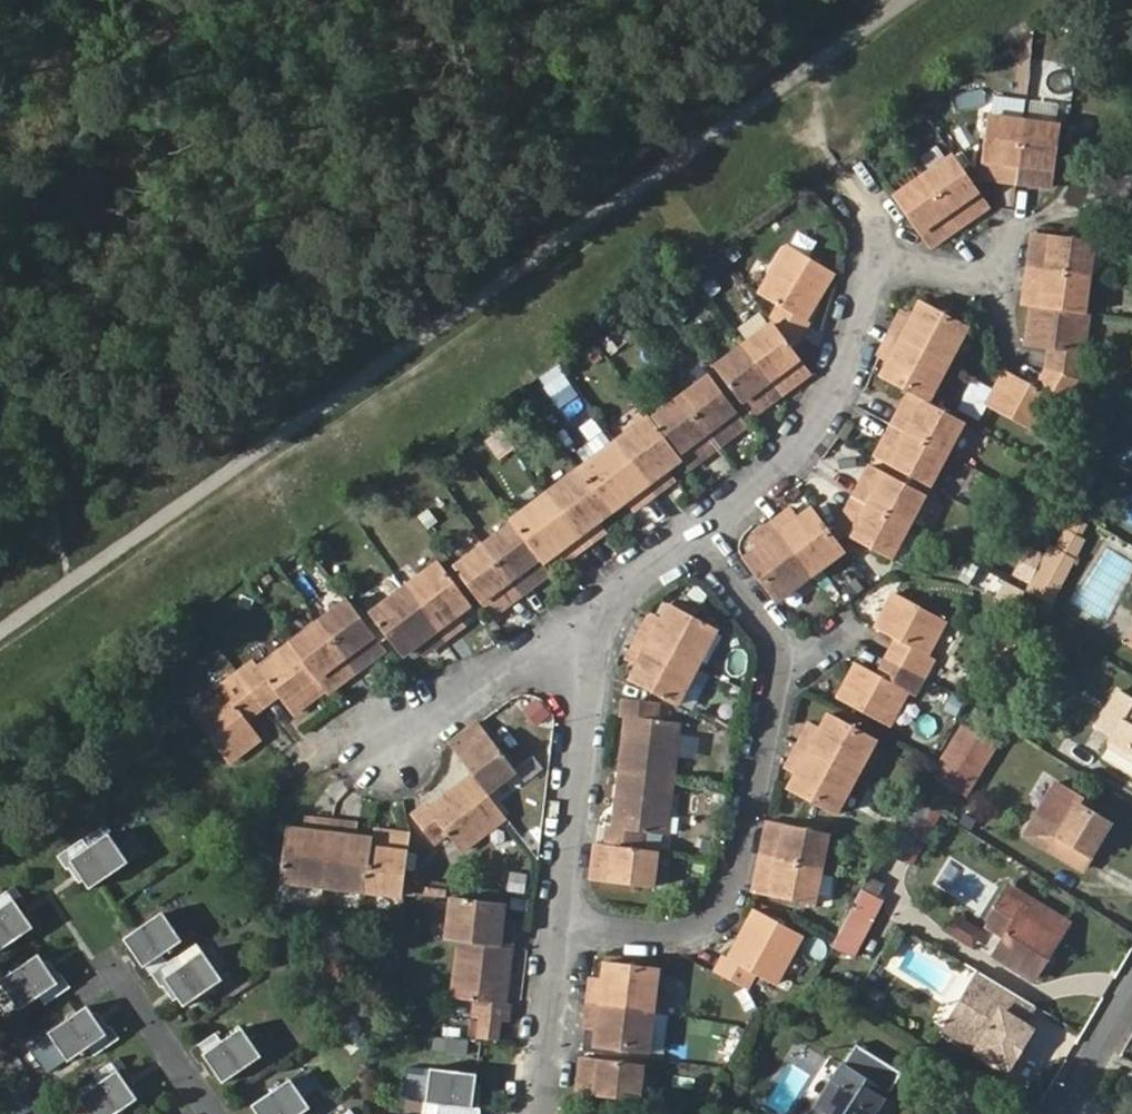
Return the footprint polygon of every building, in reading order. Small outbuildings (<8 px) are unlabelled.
[(985,121),(979,176),(990,177),(989,185),(1014,188),(1022,126),(985,121)] [(1058,131),(1022,126),(1014,188),(1039,192),(1041,183),(1052,184),(1058,131)] [(951,160),(921,181),(956,232),(977,218),(972,210),(981,204),(951,160)] [(990,177),(979,176),(978,184),(989,185),(990,177)] [(890,202),(921,246),(930,239),(935,247),(956,232),(921,181),(890,202)] [(1051,193),(1052,184),(1041,183),(1039,192),(1051,193)] [(972,210),(977,218),(986,212),(981,204),(972,210)] [(926,253),(935,247),(930,239),(921,246),(926,253)] [(1041,254),(1043,241),(1036,240),(1034,253),(1041,254)] [(1097,248),(1043,241),(1041,254),(1034,253),(1030,276),(1092,285),(1097,248)] [(768,325),(771,329),(791,355),(806,328),(803,326),(811,310),(805,307),(810,298),(816,301),(830,277),(787,250),(758,299),(775,310),(768,325)] [(703,268),(692,279),(709,296),(720,285),(703,268)] [(1092,285),(1030,276),(1027,299),(1034,300),(1033,311),(1087,320),(1092,285)] [(811,310),(816,301),(810,298),(805,307),(811,310)] [(1026,310),(1033,311),(1034,300),(1027,299),(1026,310)] [(898,324),(890,340),(948,369),(967,327),(921,305),(914,321),(909,329),(898,324)] [(1025,350),(1046,354),(1056,355),(1051,380),(1083,393),(1089,363),(1082,361),(1090,321),(1087,320),(1033,311),(1025,350)] [(909,329),(914,321),(903,315),(898,324),(909,329)] [(771,329),(743,350),(775,393),(783,388),(787,393),(807,377),(791,355),(771,329)] [(948,369),(890,340),(882,357),(893,362),(889,371),(882,386),(909,400),(927,411),(948,369)] [(749,421),(769,406),(765,401),(775,393),(743,350),(713,373),(749,421)] [(1043,376),(1051,380),(1056,355),(1046,354),(1043,376)] [(878,366),(889,371),(893,362),(882,357),(878,366)] [(1051,380),(1043,376),(1033,394),(1041,399),(1051,380)] [(1051,380),(1041,399),(1033,394),(1003,379),(984,414),(1035,441),(1053,406),(1071,416),(1083,393),(1051,380)] [(742,426),(709,380),(680,402),(716,451),(736,436),(732,432),(742,426)] [(977,414),(986,390),(970,384),(961,408),(977,414)] [(775,393),(779,399),(787,393),(783,388),(775,393)] [(779,399),(775,393),(765,401),(769,406),(779,399)] [(909,400),(892,432),(946,460),(962,430),(927,411),(909,400)] [(716,451),(680,402),(650,424),(682,468),(692,460),(696,465),(716,451)] [(682,468),(650,424),(615,449),(653,501),(667,490),(662,481),(669,476),(682,468)] [(745,430),(742,426),(732,432),(736,436),(745,430)] [(500,429),(484,441),(498,460),(514,449),(500,429)] [(892,432),(881,452),(887,455),(881,467),(930,493),(946,460),(892,432)] [(1105,462),(1128,474),(1131,467),(1131,445),(1119,437),(1105,462)] [(653,501),(615,449),(581,475),(612,518),(625,508),(631,503),(638,512),(653,501)] [(875,464),(881,467),(887,455),(881,452),(875,464)] [(686,473),(696,465),(692,460),(682,468),(686,473)] [(869,482),(875,473),(869,470),(863,479),(869,482)] [(921,500),(875,473),(869,482),(863,479),(851,500),(903,532),(921,500)] [(612,518),(581,475),(547,501),(584,553),(597,544),(591,535),(598,529),(612,518)] [(675,484),(669,476),(662,481),(667,490),(675,484)] [(903,532),(851,500),(838,523),(844,527),(839,537),(885,563),(903,532)] [(421,501),(410,510),(426,529),(437,520),(421,501)] [(584,553),(547,501),(512,527),(513,529),(543,570),(556,561),(562,556),(569,564),(584,553)] [(632,517),(638,512),(631,503),(625,508),(632,517)] [(782,518),(767,530),(806,582),(839,556),(807,513),(795,522),(789,526),(782,518)] [(789,526),(795,522),(789,513),(782,518),(789,526)] [(832,534),(839,537),(844,527),(838,523),(832,534)] [(1095,535),(1076,524),(1071,532),(1091,543),(1095,535)] [(543,570),(513,529),(485,549),(519,599),(539,584),(536,580),(545,573),(543,570)] [(604,538),(598,529),(591,535),(597,544),(604,538)] [(806,582),(767,530),(753,539),(759,548),(752,553),(740,562),(772,606),(806,582)] [(1058,554),(1051,550),(1032,586),(1064,604),(1095,545),(1091,543),(1071,532),(1058,554)] [(746,545),(752,553),(759,548),(753,539),(746,545)] [(519,599),(485,549),(453,573),(485,617),(496,609),(499,615),(519,599)] [(562,569),(569,564),(562,556),(556,561),(562,569)] [(440,568),(405,594),(443,647),(457,637),(448,626),(455,620),(469,609),(440,568)] [(548,578),(545,573),(536,580),(539,584),(548,578)] [(1013,616),(1022,599),(1002,589),(994,606),(1013,616)] [(400,661),(413,651),(420,646),(428,657),(443,647),(405,594),(370,618),(400,661)] [(892,599),(871,633),(889,645),(899,650),(890,667),(917,683),(927,665),(921,662),(941,628),(892,599)] [(346,604),(318,626),(354,677),(375,661),(370,656),(380,649),(346,604)] [(645,626),(636,641),(693,670),(713,631),(666,607),(659,623),(656,631),(645,626)] [(496,609),(485,617),(490,623),(499,615),(496,609)] [(656,631),(659,623),(649,617),(645,626),(656,631)] [(448,626),(457,637),(463,632),(455,620),(448,626)] [(287,648),(289,652),(320,691),(330,685),(335,690),(354,677),(318,626),(287,648)] [(693,670),(636,641),(629,658),(638,662),(635,671),(627,685),(673,708),(693,670)] [(889,645),(880,661),(890,667),(899,650),(889,645)] [(421,663),(428,657),(420,646),(413,651),(421,663)] [(384,654),(380,649),(370,656),(375,661),(384,654)] [(257,667),(241,679),(260,706),(277,694),(284,703),(296,720),(324,698),(289,652),(261,672),(257,667)] [(625,666),(635,671),(638,662),(629,658),(625,666)] [(890,667),(880,661),(869,679),(879,685),(890,667)] [(917,683),(890,667),(879,685),(869,679),(851,668),(831,704),(879,733),(898,699),(906,702),(917,683)] [(232,766),(264,742),(251,726),(245,717),(260,706),(241,679),(226,690),(230,699),(199,721),(232,766)] [(320,691),(322,695),(324,698),(335,690),(330,685),(320,691)] [(1114,738),(1131,706),(1131,700),(1118,692),(1097,728),(1114,738)] [(277,694),(260,706),(267,715),(284,703),(277,694)] [(618,747),(614,776),(667,782),(674,725),(651,722),(653,707),(619,701),(617,718),(621,719),(619,738),(628,738),(626,749),(618,747)] [(267,715),(260,706),(245,717),(251,726),(267,715)] [(1114,738),(1109,746),(1131,760),(1131,706),(1114,738)] [(802,734),(794,750),(851,778),(870,739),(823,717),(816,733),(813,740),(802,734)] [(449,753),(472,782),(483,796),(513,773),(474,725),(455,739),(460,744),(449,753)] [(805,727),(802,734),(813,740),(816,733),(805,727)] [(960,732),(933,779),(967,798),(993,751),(960,732)] [(628,738),(619,738),(618,747),(626,749),(628,738)] [(460,744),(455,739),(445,747),(449,753),(460,744)] [(851,778),(794,750),(787,766),(798,772),(794,779),(787,794),(833,816),(851,778)] [(798,772),(787,766),(783,774),(794,779),(798,772)] [(601,830),(599,847),(633,852),(634,836),(659,840),(667,782),(614,776),(610,804),(618,805),(617,815),(609,814),(606,831),(601,830)] [(472,782),(454,796),(457,801),(448,808),(445,803),(433,813),(428,807),(413,818),(432,845),(446,835),(459,854),(503,822),(483,796),(472,782)] [(1055,788),(1037,818),(1063,833),(1049,855),(1082,874),(1110,828),(1083,813),(1087,807),(1055,788)] [(457,801),(454,796),(445,803),(448,808),(457,801)] [(934,811),(915,800),(882,861),(912,876),(939,824),(930,818),(934,811)] [(610,804),(609,814),(617,815),(618,805),(610,804)] [(767,826),(765,837),(772,839),(773,827),(767,826)] [(765,837),(759,861),(819,875),(827,840),(773,827),(772,839),(765,837)] [(126,860),(106,831),(86,845),(81,836),(62,848),(81,877),(87,886),(126,860)] [(397,895),(404,842),(391,840),(392,834),(371,831),(368,854),(363,890),(397,895)] [(299,832),(297,844),(306,845),(307,833),(299,832)] [(316,900),(325,835),(307,833),(306,845),(282,842),(274,893),(316,900)] [(391,840),(404,842),(405,835),(392,834),(391,840)] [(363,890),(368,854),(342,850),(344,838),(325,835),(316,900),(361,906),(363,890)] [(351,839),(344,838),(342,850),(349,851),(351,839)] [(599,847),(591,845),(587,872),(594,872),(592,883),(645,890),(651,855),(633,852),(599,847)] [(62,848),(55,853),(64,866),(66,865),(77,880),(81,877),(62,848)] [(819,875),(759,861),(753,885),(760,885),(757,898),(810,911),(819,875)] [(505,891),(523,894),(526,875),(508,872),(505,891)] [(585,882),(592,883),(594,872),(587,872),(585,882)] [(872,881),(866,892),(878,900),(885,887),(872,881)] [(12,882),(5,887),(24,915),(29,912),(19,897),(21,895),(12,882)] [(760,885),(753,885),(750,896),(757,898),(760,885)] [(31,924),(24,915),(5,887),(0,890),(0,944),(31,924)] [(1071,928),(1008,890),(985,930),(1004,942),(991,965),(1031,991),(1071,928)] [(878,900),(866,892),(835,949),(854,960),(885,904),(878,900)] [(445,942),(460,944),(512,951),(513,933),(501,931),(502,922),(505,906),(451,899),(445,942)] [(179,939),(160,910),(120,936),(126,945),(145,974),(148,972),(155,967),(164,961),(159,953),(179,939)] [(749,912),(735,937),(742,940),(736,949),(730,945),(723,960),(719,958),(710,974),(739,992),(748,977),(769,989),(796,937),(749,912)] [(944,934),(970,949),(982,930),(956,914),(944,934)] [(515,924),(502,922),(501,931),(513,933),(515,924)] [(742,940),(735,937),(730,945),(736,949),(742,940)] [(890,962),(928,993),(946,971),(909,939),(890,962)] [(512,951),(460,944),(453,1001),(476,1003),(474,1020),(482,1021),(499,1022),(510,1023),(511,1004),(506,1003),(508,985),(501,984),(502,975),(509,976),(512,951)] [(126,945),(122,948),(132,963),(130,965),(139,978),(145,974),(126,945)] [(180,1004),(219,979),(199,950),(179,963),(174,955),(164,961),(155,967),(174,996),(180,1004)] [(0,974),(0,983),(15,1007),(36,993),(41,1001),(60,989),(41,960),(35,951),(0,974)] [(45,957),(41,960),(60,989),(67,984),(58,971),(56,973),(45,957)] [(584,988),(582,1005),(647,1014),(652,971),(600,965),(598,981),(597,989),(584,988)] [(155,967),(148,972),(157,985),(159,984),(169,999),(174,996),(155,967)] [(1000,986),(981,974),(970,994),(989,1005),(1000,986)] [(597,989),(598,981),(586,979),(584,988),(597,989)] [(970,994),(948,1032),(1011,1070),(1034,1031),(1025,1026),(1036,1007),(1000,986),(989,1005),(970,994)] [(83,1003),(45,1029),(64,1058),(84,1045),(90,1053),(108,1041),(89,1012),(83,1003)] [(647,1014),(582,1005),(580,1023),(592,1024),(592,1033),(588,1049),(641,1056),(647,1014)] [(94,1009),(89,1012),(108,1041),(115,1036),(106,1023),(104,1024),(94,1009)] [(499,1022),(482,1021),(480,1038),(497,1040),(499,1022)] [(579,1032),(592,1033),(592,1024),(580,1023),(579,1032)] [(425,1049),(458,1051),(460,1027),(427,1024),(425,1049)] [(257,1056),(238,1026),(217,1040),(211,1031),(193,1044),(212,1073),(218,1082),(257,1056)] [(728,1033),(719,1048),(727,1053),(737,1038),(728,1033)] [(193,1044),(186,1049),(195,1062),(197,1060),(208,1076),(212,1073),(193,1044)] [(887,1097),(899,1077),(857,1052),(844,1072),(841,1070),(814,1113),(878,1113),(887,1097)] [(122,1069),(114,1056),(107,1060),(126,1089),(131,1086),(120,1070),(122,1069)] [(578,1085),(576,1096),(630,1104),(635,1066),(576,1059),(573,1084),(578,1085)] [(73,1095),(86,1113),(108,1113),(132,1097),(126,1089),(107,1060),(88,1072),(94,1081),(73,1095)] [(288,1079),(313,1104),(329,1089),(304,1063),(288,1079)] [(421,1071),(417,1106),(427,1107),(427,1113),(472,1113),(472,1111),(464,1110),(468,1077),(421,1071)] [(286,1078),(247,1104),(253,1113),(254,1113),(296,1113),(306,1107),(286,1078)]
